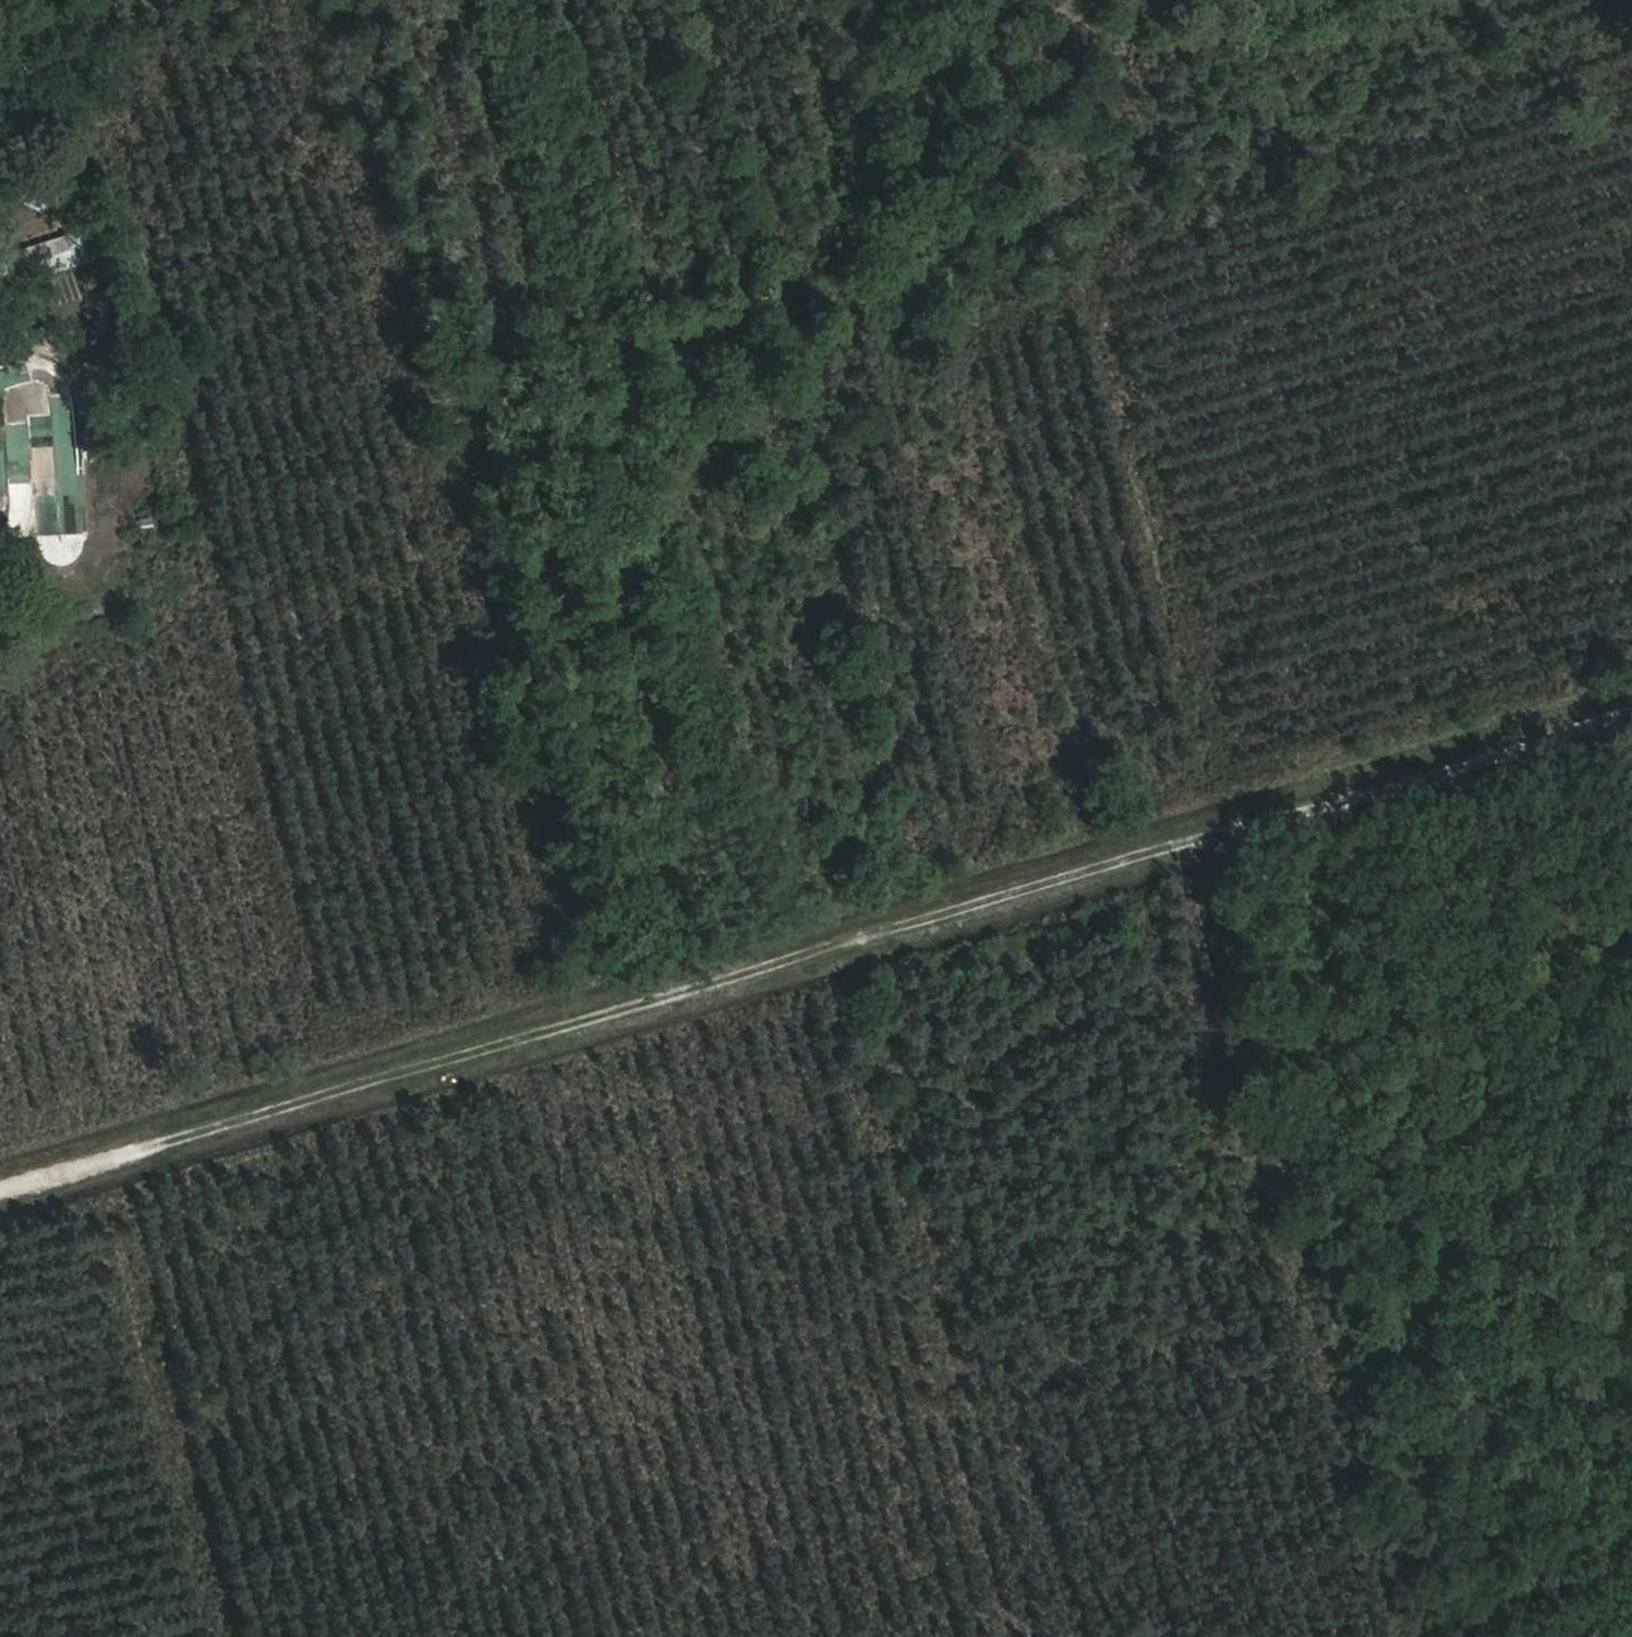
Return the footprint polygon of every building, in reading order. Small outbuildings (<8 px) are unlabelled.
[(17,281),(70,271),(64,239),(11,249),(17,281)] [(53,440),(32,441),(33,496),(55,495),(53,440)]
